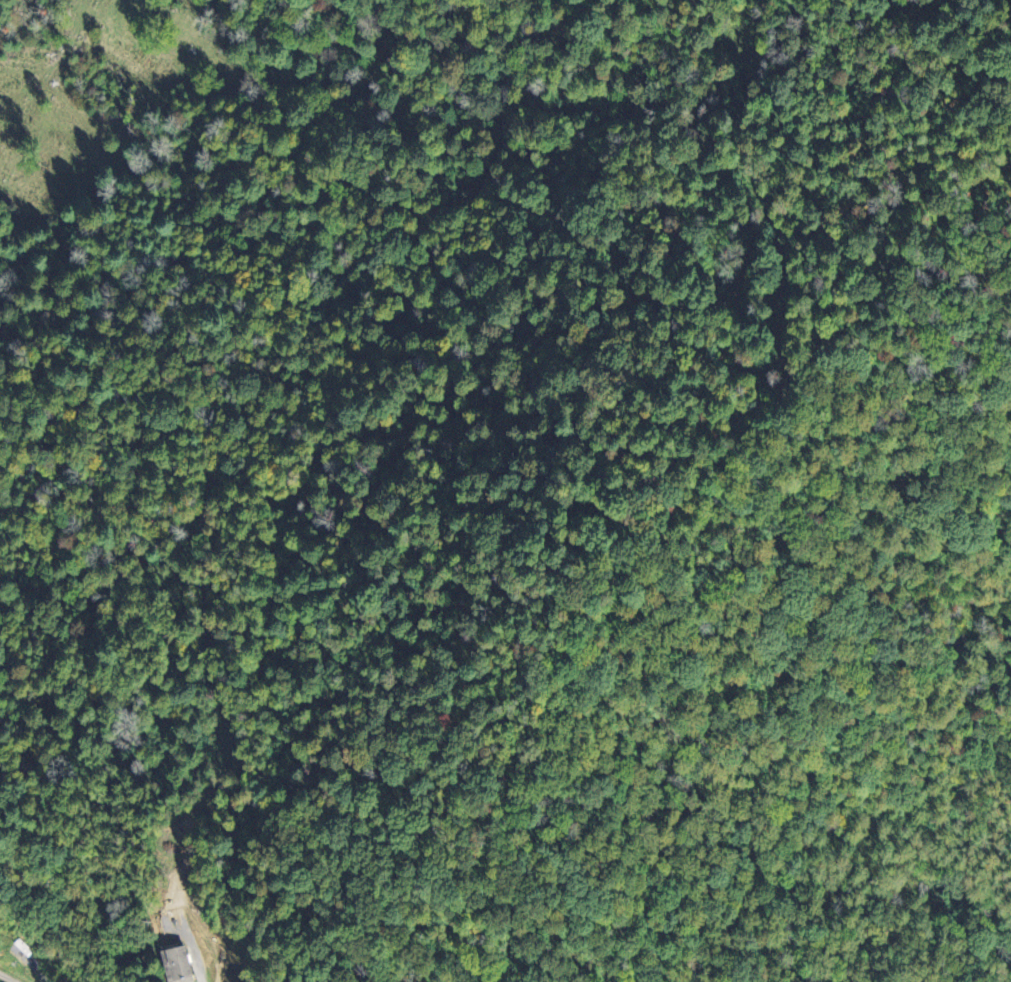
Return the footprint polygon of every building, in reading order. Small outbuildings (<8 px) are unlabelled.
[(183,945),(159,950),(166,981),(191,981),(183,945)]
